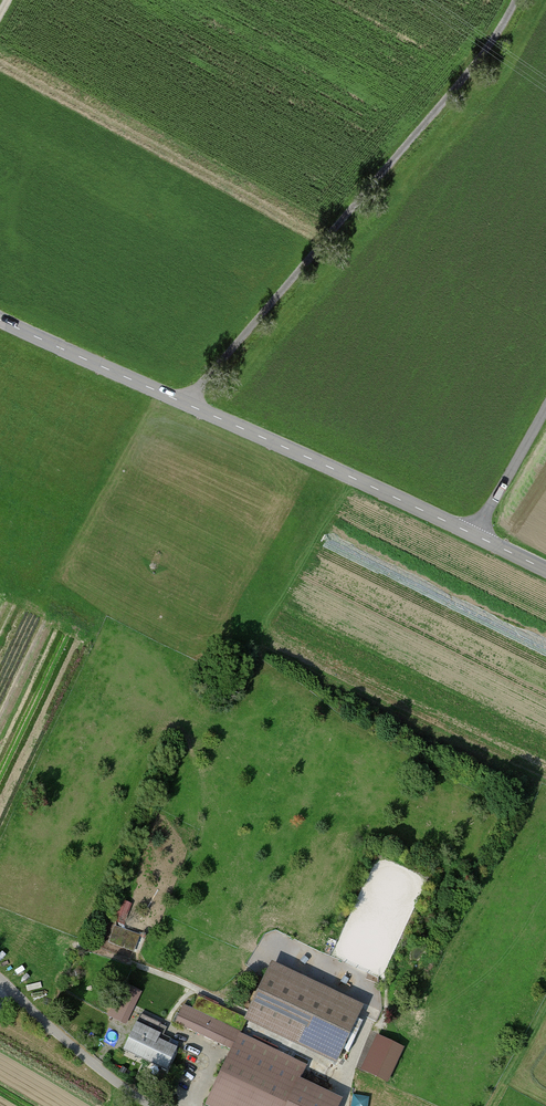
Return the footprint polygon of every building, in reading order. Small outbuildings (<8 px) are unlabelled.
[(143,936),(117,927),(111,942),(138,952),(143,936)] [(366,1010),(277,967),(251,1021),(340,1064),(366,1010)] [(122,982),(111,1016),(130,1023),(142,988),(122,982)] [(250,1020),(202,998),(196,1011),(186,1007),(178,1024),(235,1051),(250,1020)] [(165,1024),(147,1015),(130,1050),(171,1070),(181,1049),(158,1038),(165,1024)] [(246,1034),(211,1105),(212,1105),(292,1105),(312,1066),(246,1034)] [(378,1034),(362,1069),(389,1082),(405,1046),(378,1034)] [(344,1105),(303,1085),(293,1105),(343,1105),(344,1105)]
